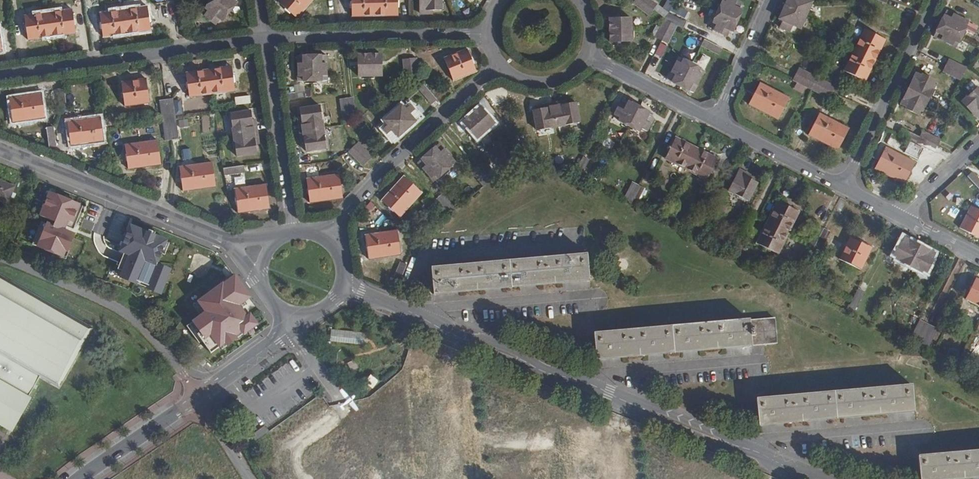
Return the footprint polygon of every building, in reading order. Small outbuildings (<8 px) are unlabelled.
[(234,14),(216,0),(212,0),(206,9),(210,12),(207,17),(221,27),(227,20),(229,21),(234,14)] [(234,14),(239,9),(237,7),(242,0),(241,0),(216,0),(234,14)] [(279,2),(297,17),(312,0),(281,0),(279,2)] [(374,15),(374,0),(352,0),(353,16),(374,15)] [(374,15),(397,15),(397,0),(374,0),(374,15)] [(420,13),(431,13),(430,9),(440,8),(440,0),(420,0),(420,13)] [(640,0),(636,0),(632,6),(648,17),(653,10),(640,0)] [(653,10),(656,7),(647,0),(640,0),(653,10)] [(669,11),(674,1),(673,0),(667,0),(663,8),(669,11)] [(739,9),(741,5),(732,0),(729,0),(728,4),(739,9)] [(806,15),(812,2),(808,0),(807,0),(801,0),(796,10),(785,5),(783,10),(804,20),(806,15)] [(785,5),(796,10),(801,0),(787,0),(785,5)] [(717,12),(737,21),(741,11),(739,9),(728,4),(722,2),(717,12)] [(653,12),(664,18),(667,12),(656,6),(653,12)] [(685,18),(688,12),(675,6),(672,13),(685,18)] [(124,10),(127,33),(150,30),(147,7),(124,10)] [(73,10),(48,13),(51,36),(76,33),(73,10)] [(103,36),(127,33),(124,10),(100,13),(103,36)] [(804,20),(783,10),(779,19),(783,21),(780,28),(792,33),(796,27),(800,29),(804,20)] [(946,11),(939,23),(962,34),(968,22),(946,11)] [(732,31),(737,21),(717,12),(712,23),(718,25),(730,30),(732,31)] [(51,36),(48,13),(25,16),(28,40),(51,36)] [(610,19),(610,31),(631,30),(631,19),(610,19)] [(671,23),(685,30),(687,27),(669,19),(668,21),(671,23)] [(657,43),(660,45),(671,23),(668,21),(657,43)] [(671,23),(660,45),(669,49),(678,31),(684,34),(685,30),(671,23)] [(962,34),(939,23),(933,36),(956,46),(962,34)] [(727,35),(730,30),(718,25),(716,31),(727,35)] [(853,50),(874,60),(885,39),(864,29),(853,50)] [(631,30),(610,31),(610,42),(631,42),(631,30)] [(720,51),(703,43),(700,49),(717,56),(720,51)] [(467,49),(444,58),(453,80),(476,72),(467,49)] [(865,80),(874,60),(853,50),(844,69),(865,80)] [(371,76),(370,54),(358,54),(359,76),(371,76)] [(381,54),(370,54),(371,76),(381,76),(381,54)] [(298,81),(313,81),(313,56),(303,56),(303,57),(298,57),(298,81)] [(313,56),(313,81),(326,81),(325,57),(320,57),(321,56),(313,56)] [(404,58),(405,78),(406,78),(406,80),(420,79),(420,78),(418,78),(417,57),(404,58)] [(668,80),(681,87),(692,64),(679,57),(668,80)] [(948,66),(963,74),(967,67),(951,60),(948,66)] [(692,64),(681,87),(692,92),(703,70),(692,64)] [(231,66),(209,69),(212,93),(234,90),(231,66)] [(945,71),(961,78),(963,74),(948,66),(945,71)] [(212,93),(209,69),(187,72),(190,96),(212,93)] [(801,69),(798,76),(812,83),(816,76),(815,76),(801,69)] [(932,91),(933,89),(934,85),(932,84),(934,80),(921,74),(920,75),(915,73),(909,87),(917,91),(920,85),(932,91)] [(795,81),(810,89),(813,83),(812,83),(798,76),(795,81)] [(813,83),(833,93),(836,87),(816,76),(812,83),(813,83)] [(146,79),(122,82),(125,106),(149,102),(146,79)] [(759,83),(749,104),(778,118),(788,97),(759,83)] [(813,83),(810,89),(830,99),(833,93),(813,83)] [(431,104),(436,100),(424,84),(418,88),(431,104)] [(925,107),(932,91),(920,85),(917,91),(909,87),(906,91),(915,95),(912,100),(925,107)] [(977,88),(962,102),(976,116),(978,114),(978,90),(977,88)] [(66,108),(62,89),(56,90),(59,109),(66,108)] [(922,112),(925,107),(912,100),(915,95),(906,91),(900,103),(906,106),(905,107),(918,114),(919,111),(922,112)] [(285,95),(286,101),(307,98),(305,92),(285,95)] [(41,94),(9,98),(12,122),(44,118),(41,94)] [(340,99),(343,119),(357,117),(354,97),(340,99)] [(171,99),(166,100),(169,119),(174,119),(171,99)] [(158,101),(161,120),(169,119),(166,100),(158,101)] [(629,126),(639,107),(628,102),(626,104),(620,101),(615,114),(620,116),(618,120),(629,126)] [(569,104),(553,107),(558,130),(583,125),(579,106),(570,108),(569,104)] [(393,112),(408,129),(416,122),(415,121),(419,117),(408,105),(404,109),(401,106),(393,112)] [(558,130),(553,107),(546,108),(546,113),(537,114),(541,134),(558,130)] [(649,112),(639,107),(629,126),(639,131),(641,127),(646,130),(653,117),(648,115),(649,112)] [(323,126),(320,108),(302,110),(303,119),(299,119),(300,130),(323,126)] [(471,115),(486,131),(494,124),(479,108),(471,115)] [(235,134),(257,131),(255,119),(251,119),(250,111),(232,113),(235,134)] [(399,137),(408,129),(393,112),(384,120),(387,124),(383,127),(394,139),(398,136),(399,137)] [(819,113),(809,134),(837,149),(848,127),(819,113)] [(478,139),(486,131),(471,115),(463,123),(478,139)] [(100,117),(68,121),(71,146),(103,141),(100,117)] [(169,119),(161,120),(164,141),(172,140),(169,119)] [(174,119),(169,119),(172,140),(177,139),(174,119)] [(452,126),(459,135),(467,129),(460,120),(452,126)] [(300,130),(302,144),(306,144),(307,153),(326,150),(323,126),(300,130)] [(44,128),(47,146),(53,146),(50,127),(44,128)] [(900,134),(917,142),(920,137),(903,128),(900,134)] [(259,144),(257,131),(235,134),(238,155),(256,153),(254,145),(259,144)] [(920,137),(938,146),(940,140),(923,131),(920,137)] [(523,154),(527,151),(518,139),(517,140),(513,135),(508,139),(521,155),(523,154)] [(685,169),(696,148),(675,137),(664,159),(685,169)] [(935,151),(938,146),(920,137),(917,142),(935,151)] [(157,140),(125,145),(128,168),(160,164),(157,140)] [(353,147),(368,161),(372,156),(358,142),(353,147)] [(909,143),(904,153),(917,159),(922,148),(909,143)] [(429,155),(445,172),(455,163),(439,145),(429,155)] [(353,147),(349,152),(363,166),(368,161),(353,147)] [(886,147),(876,168),(903,182),(914,161),(886,147)] [(184,160),(190,158),(188,148),(182,150),(184,160)] [(716,158),(696,148),(685,169),(706,180),(716,158)] [(435,181),(445,172),(429,155),(419,164),(435,181)] [(588,160),(582,157),(573,174),(579,177),(588,160)] [(489,182),(494,178),(481,162),(475,167),(489,182)] [(212,163),(181,167),(184,190),(215,186),(212,163)] [(243,165),(223,167),(224,175),(244,173),(243,165)] [(483,187),(489,182),(475,167),(470,171),(483,187)] [(750,175),(739,169),(729,187),(749,197),(757,182),(748,178),(750,175)] [(972,170),(966,176),(978,189),(978,177),(972,170)] [(340,175),(308,179),(311,203),(343,198),(340,175)] [(244,176),(233,176),(234,184),(244,184),(244,176)] [(404,177),(382,201),(399,216),(421,193),(404,177)] [(6,203),(13,187),(0,182),(0,201),(6,203)] [(626,201),(634,183),(632,182),(623,200),(626,201)] [(637,185),(634,183),(626,201),(629,203),(637,185)] [(266,184),(234,188),(237,212),(269,207),(266,184)] [(643,188),(637,185),(629,203),(635,206),(643,188)] [(85,205),(47,190),(37,214),(43,217),(32,243),(64,257),(75,232),(85,205)] [(451,214),(455,211),(441,196),(438,198),(451,214)] [(444,220),(451,214),(438,198),(431,204),(444,220)] [(767,222),(788,233),(800,211),(777,200),(767,222)] [(971,205),(960,227),(978,237),(978,209),(971,205)] [(168,236),(129,220),(117,250),(122,252),(113,275),(160,294),(170,268),(157,262),(168,236)] [(779,253),(788,233),(767,222),(757,242),(779,253)] [(397,231),(366,236),(369,259),(401,255),(397,231)] [(870,247),(850,237),(839,258),(859,269),(870,247)] [(897,258),(901,260),(906,250),(913,252),(917,244),(905,237),(902,243),(900,242),(894,254),(898,256),(897,258)] [(901,260),(914,268),(917,269),(922,258),(917,255),(922,246),(917,244),(913,252),(906,250),(901,260)] [(922,258),(917,269),(921,271),(922,268),(926,271),(933,259),(931,258),(934,252),(922,246),(917,255),(922,258)] [(588,255),(433,269),(435,295),(590,281),(588,255)] [(399,284),(407,265),(400,263),(393,281),(399,284)] [(251,296),(233,272),(194,298),(202,310),(190,319),(192,321),(185,326),(202,348),(205,346),(210,353),(219,347),(222,349),(259,323),(249,310),(245,313),(240,304),(251,296)] [(12,436),(32,402),(29,400),(43,376),(61,386),(94,331),(0,276),(0,428),(12,436)] [(978,305),(978,279),(976,277),(965,298),(978,305)] [(853,298),(855,299),(863,282),(862,281),(853,298)] [(863,282),(855,299),(859,301),(867,284),(863,282)] [(919,320),(922,322),(931,304),(927,303),(919,320)] [(922,322),(925,324),(934,306),(931,304),(922,322)] [(925,324),(930,327),(940,309),(934,306),(925,324)] [(940,309),(930,327),(937,330),(945,312),(940,309)] [(775,318),(594,333),(596,359),(766,345),(777,344),(775,318)] [(203,366),(206,362),(200,356),(196,360),(203,366)] [(911,386),(758,400),(760,426),(913,412),(911,386)] [(918,455),(920,478),(953,478),(978,477),(978,450),(918,455)]
